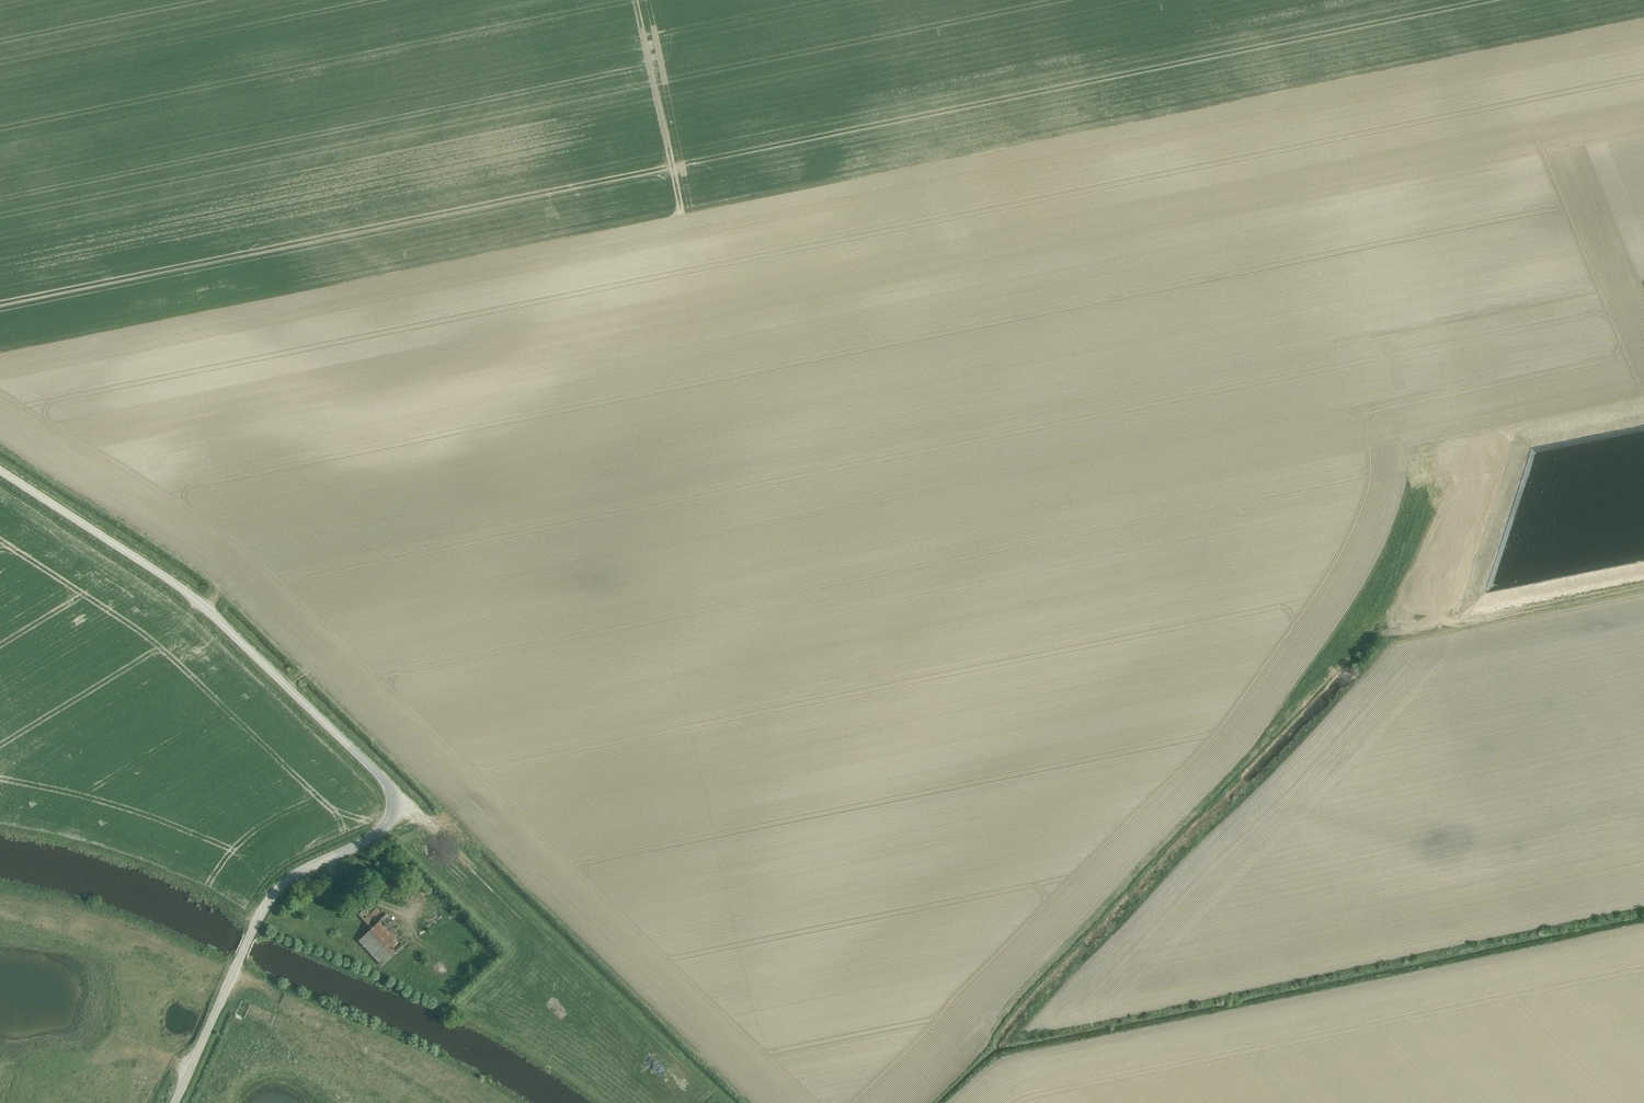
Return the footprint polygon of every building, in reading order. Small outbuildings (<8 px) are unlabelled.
[(384,917),(370,930),(393,955),(411,939),(387,914),(384,917)]
